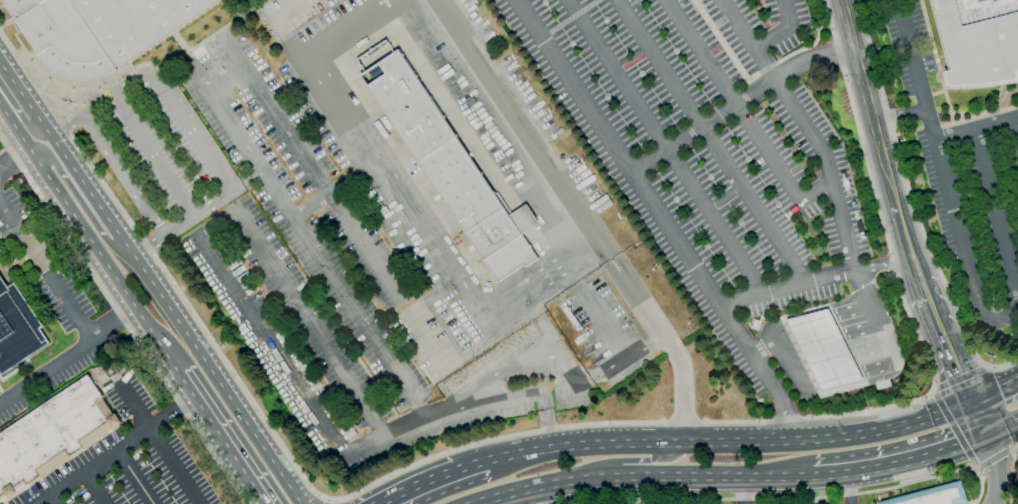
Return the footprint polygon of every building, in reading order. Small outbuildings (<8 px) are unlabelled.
[(12,16),(1,0),(221,0),(119,69),(117,66),(115,67),(117,70),(115,71),(113,72),(112,73),(111,74),(109,74),(108,75),(106,76),(105,76),(103,77),(102,77),(100,78),(99,78),(97,79),(96,79),(94,79),(93,80),(91,80),(89,80),(88,80),(86,80),(85,80),(83,80),(82,80),(80,80),(78,80),(77,80),(75,80),(74,79),(72,79),(70,79),(69,78),(67,78),(66,77),(64,77),(63,76),(61,76),(60,75),(59,74),(57,73),(56,73),(54,72),(53,71),(52,70),(50,69),(49,68),(48,67),(47,66),(46,65),(44,64),(43,63),(42,61),(41,60),(15,21),(19,18),(16,13),(12,16)] [(948,71),(929,0),(1017,0),(1017,82),(1016,82),(1015,83),(1014,83),(1013,83),(1012,83),(1011,83),(1011,84),(1010,84),(1009,84),(1008,84),(1007,84),(1006,84),(1005,84),(1004,85),(1003,85),(1002,85),(1001,85),(1000,85),(999,85),(998,86),(997,86),(996,86),(995,86),(994,86),(993,86),(992,86),(991,87),(990,87),(989,87),(988,87),(987,87),(986,87),(985,87),(984,87),(983,87),(982,88),(981,88),(980,88),(979,88),(978,88),(977,88),(976,88),(975,88),(974,88),(973,88),(972,88),(971,88),(970,88),(969,89),(968,89),(967,89),(966,89),(965,89),(964,89),(963,89),(962,89),(961,89),(960,89),(959,89),(958,89),(957,89),(956,89),(955,89),(954,89),(953,89),(952,89),(951,89),(950,89),(949,89),(948,89),(947,89),(946,89),(942,72),(948,71)] [(498,282),(359,76),(364,73),(355,59),(385,39),(394,53),(397,50),(508,216),(526,204),(539,223),(521,235),(537,258),(524,267),(523,265),(498,282)] [(467,253),(473,249),(462,231),(456,235),(467,253)] [(2,376),(0,373),(0,275),(8,287),(14,283),(43,326),(39,329),(50,344),(2,376)] [(577,331),(561,309),(566,306),(581,328),(577,331)] [(785,321),(828,310),(831,316),(840,334),(850,352),(860,371),(864,379),(821,390),(817,383),(808,364),(797,344),(788,328),(785,321)] [(8,498),(0,503),(0,434),(88,375),(103,397),(101,398),(113,415),(115,414),(121,423),(112,429),(111,429),(27,485),(25,483),(15,490),(17,493),(8,498)] [(967,503),(962,503),(877,503),(961,480),(967,503)]
